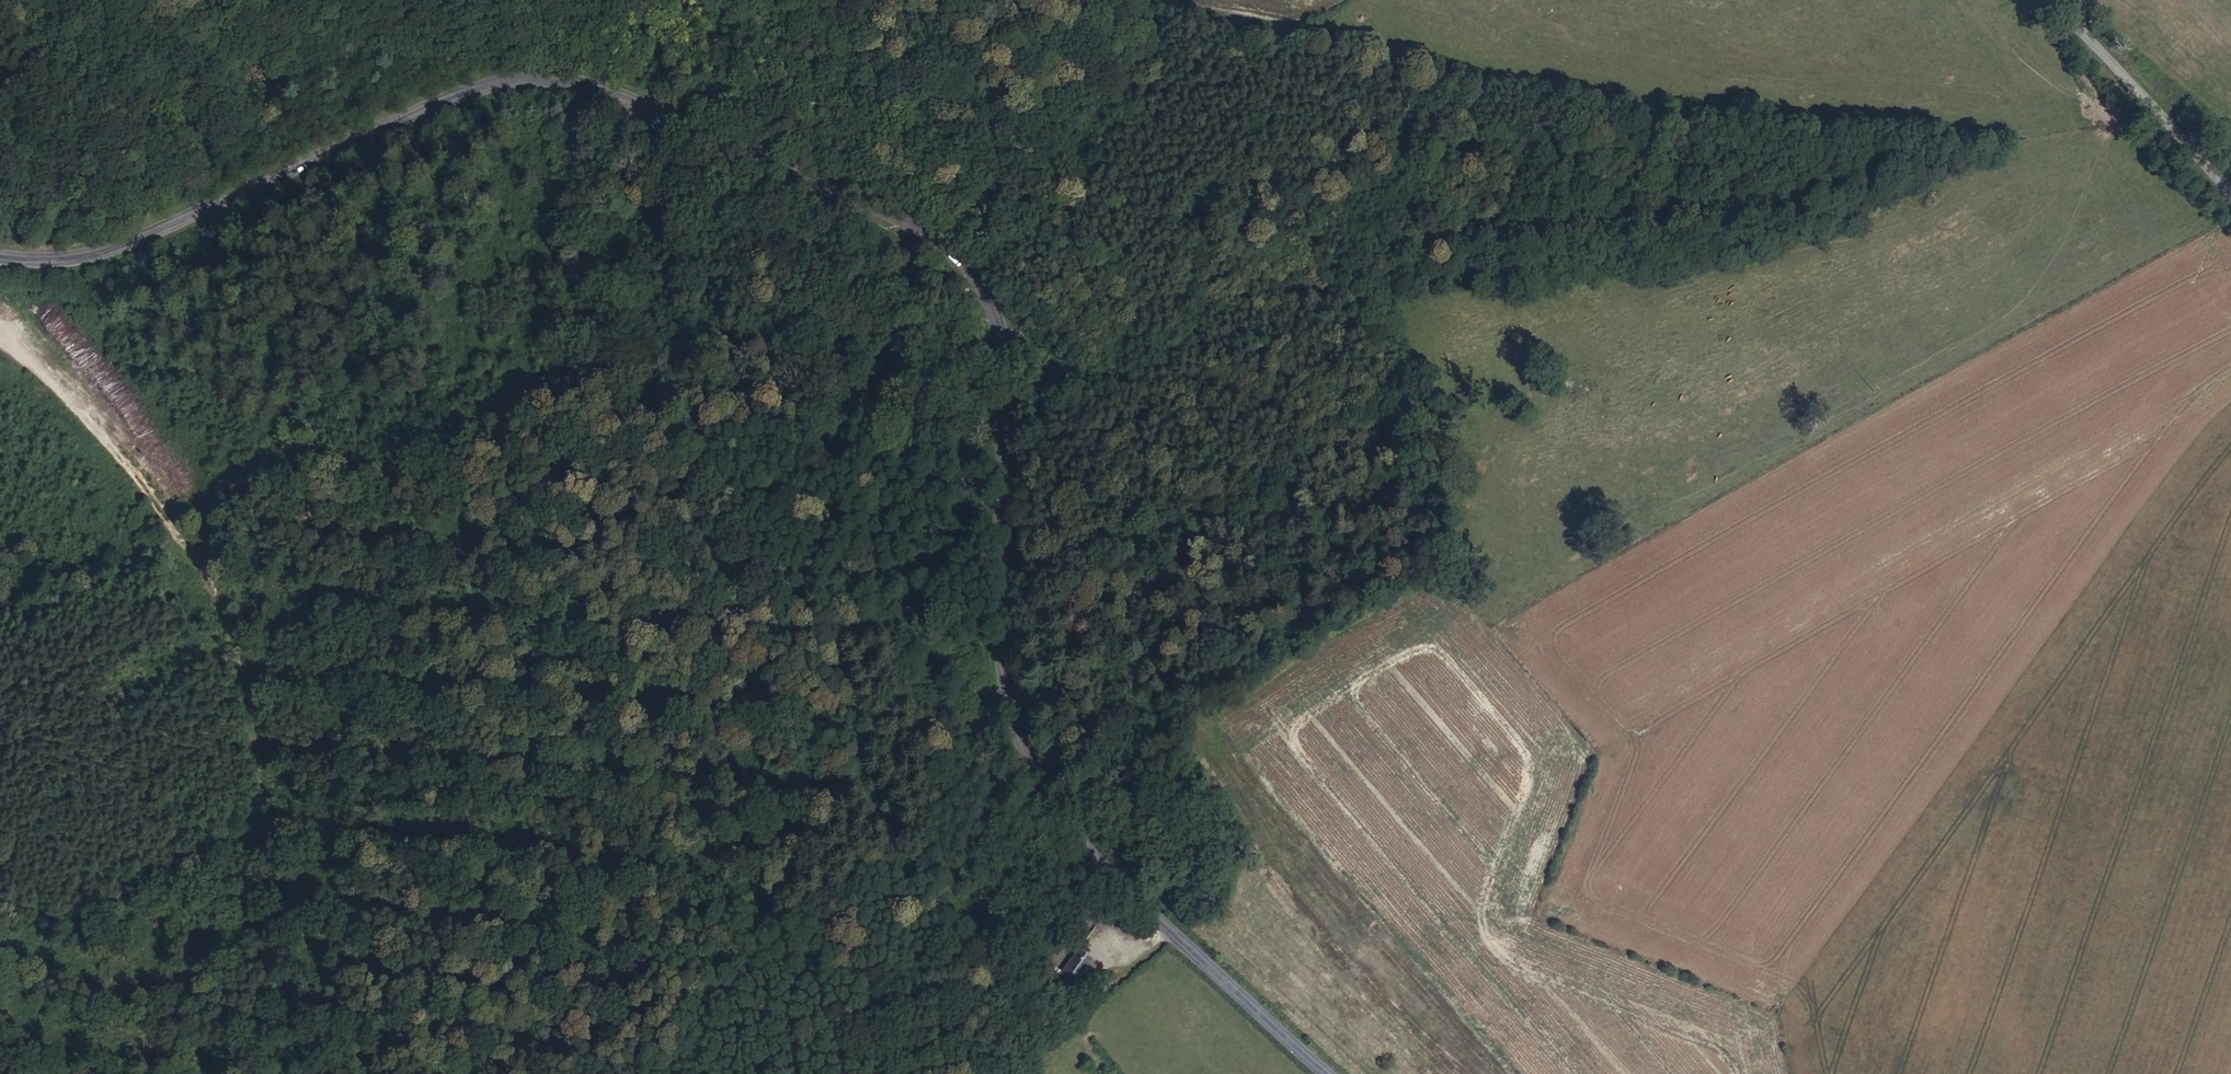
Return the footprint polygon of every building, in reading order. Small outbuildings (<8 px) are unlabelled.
[(1080,946),(1062,970),(1075,980),(1094,957),(1080,946)]
